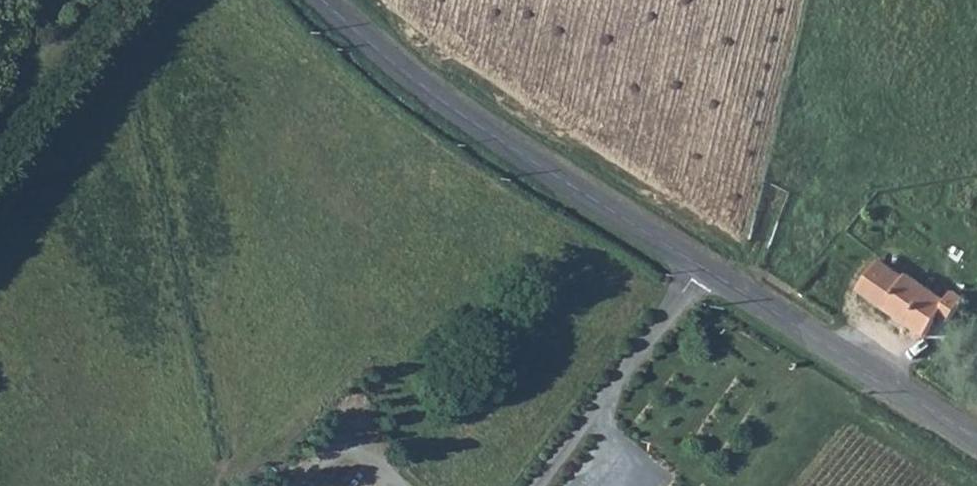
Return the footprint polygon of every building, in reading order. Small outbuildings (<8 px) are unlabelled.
[(950,285),(909,260),(906,264),(881,248),(862,278),(929,319),(943,298),(953,304),(966,283),(956,277),(950,285)] [(943,298),(929,319),(945,329),(958,307),(953,304),(943,298)]
